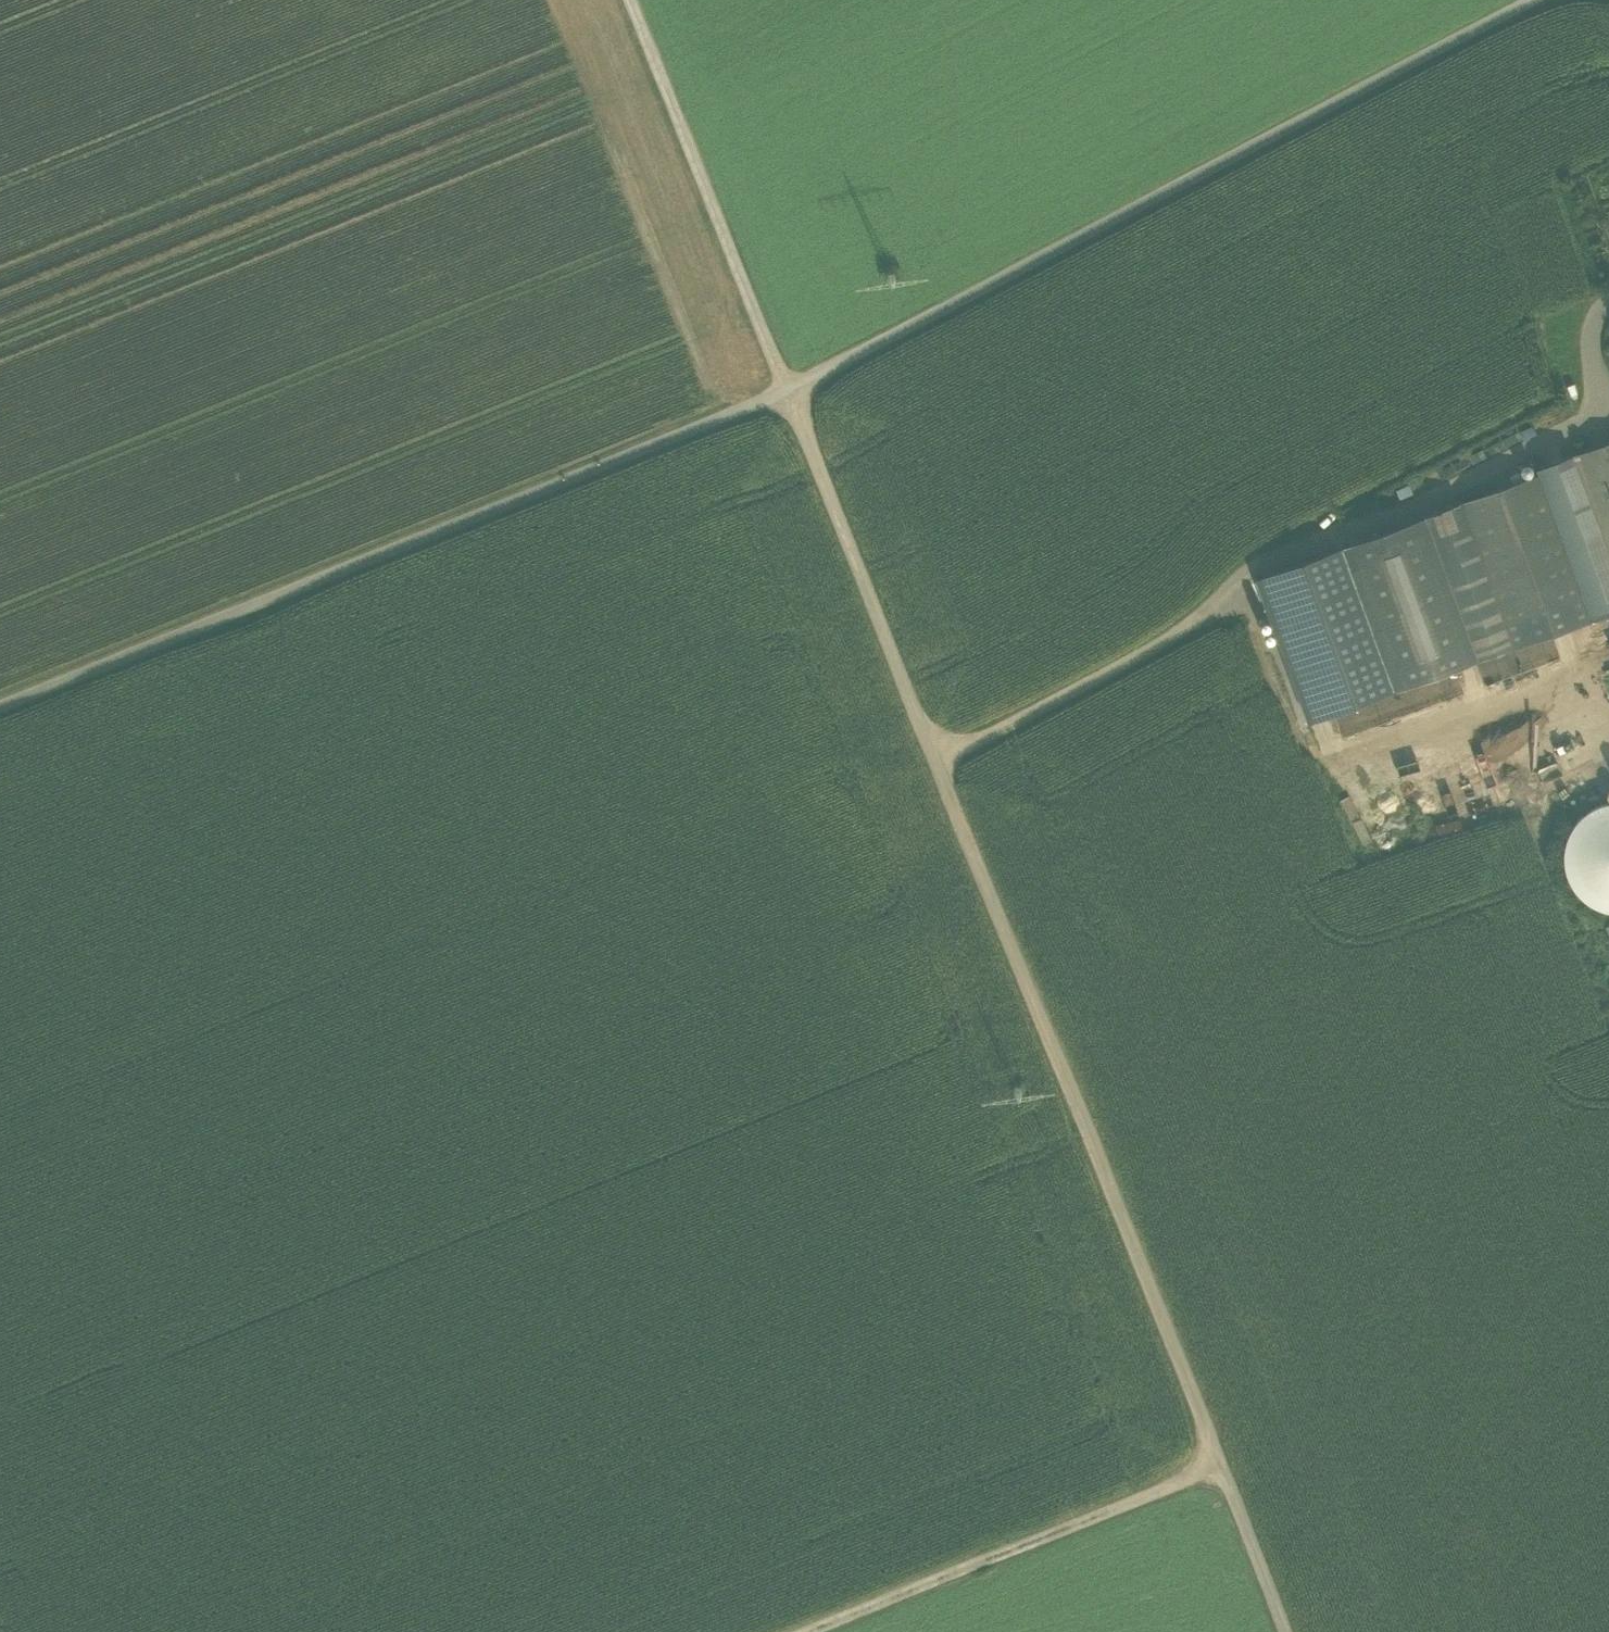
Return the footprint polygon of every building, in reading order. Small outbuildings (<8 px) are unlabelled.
[(1572,456),(1608,558),(1608,442),(1572,456)] [(1608,609),(1608,558),(1572,456),(1535,469),(1537,475),(1589,616),(1608,609)] [(1537,475),(1461,503),(1515,647),(1590,619),(1589,616),(1537,475)] [(1461,503),(1424,517),(1478,661),(1515,647),(1461,503)] [(1478,661),(1424,517),(1340,548),(1395,692),(1478,661)] [(1340,548),(1256,580),(1310,724),(1395,692),(1340,548)] [(1506,716),(1424,747),(1512,745),(1565,724),(1565,700),(1553,700),(1527,709),(1520,710),(1503,716),(1506,716)] [(1569,850),(1574,869),(1567,871),(1578,916),(1608,908),(1608,841),(1569,850)]
